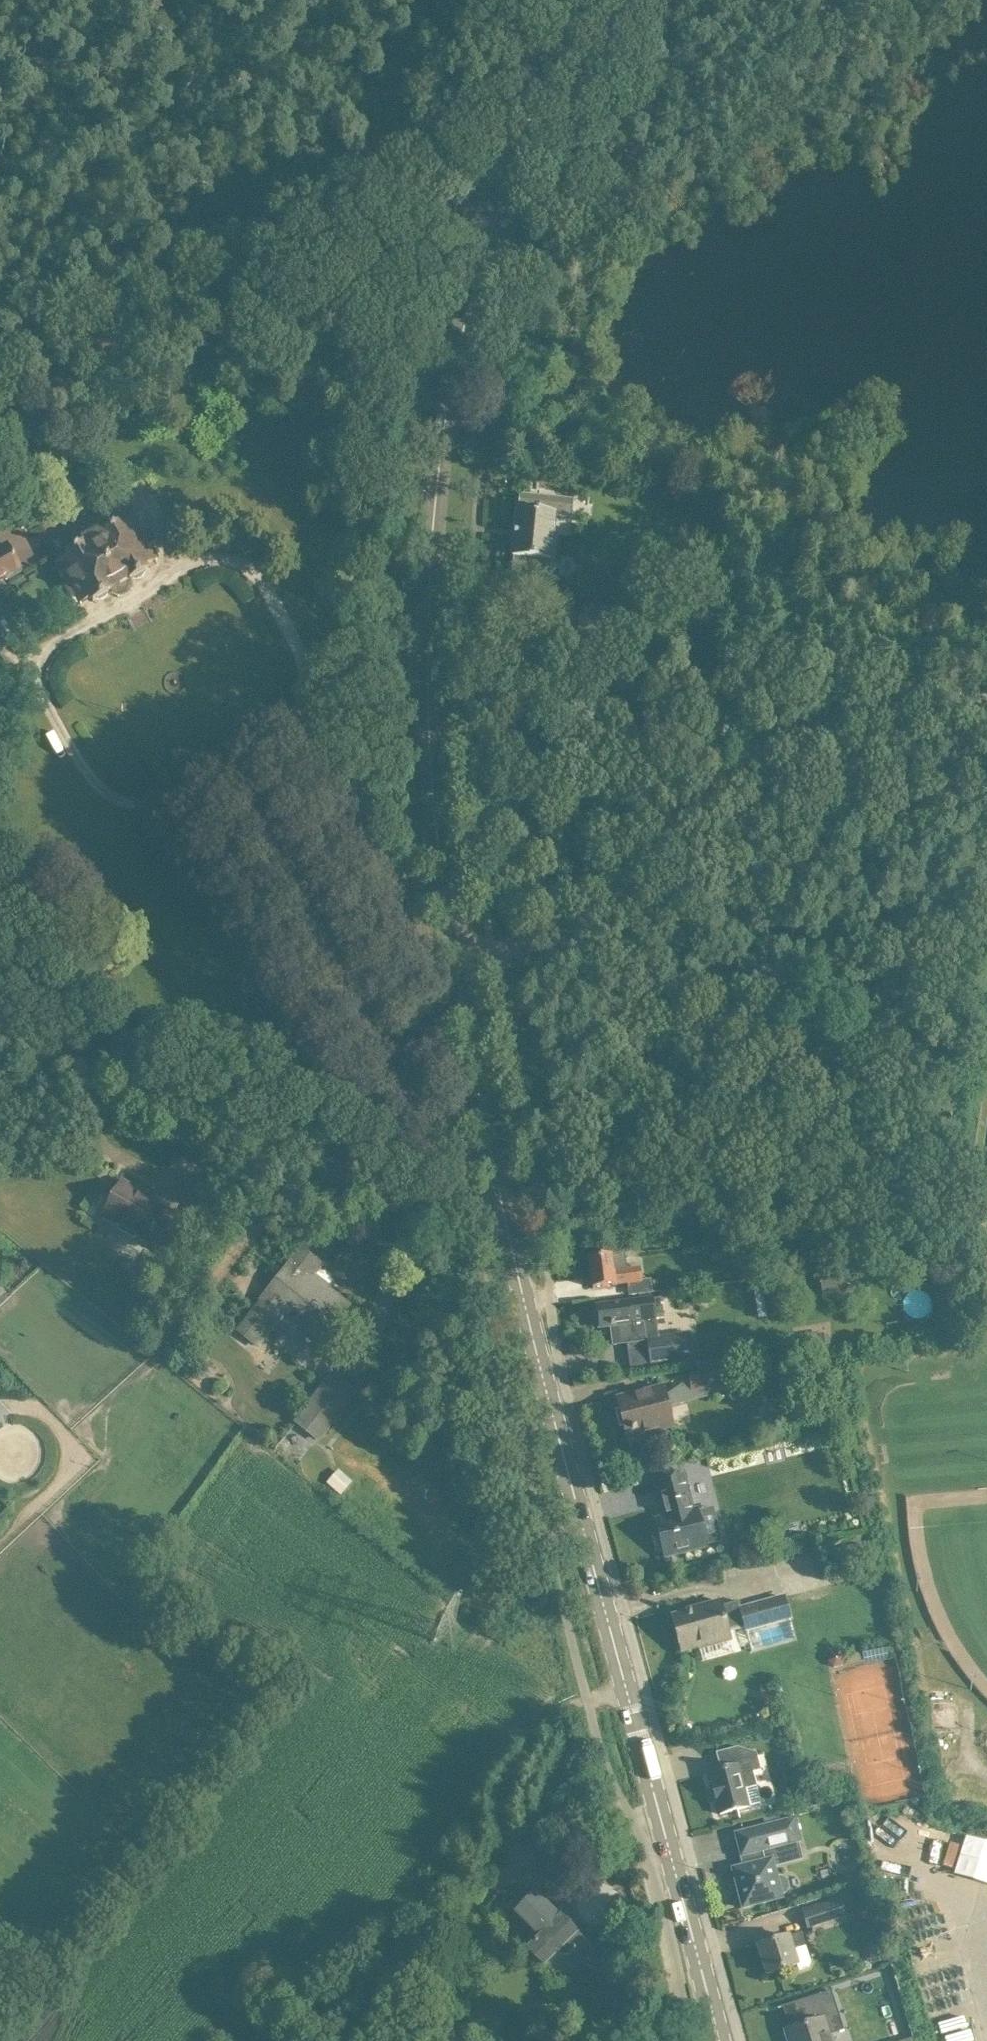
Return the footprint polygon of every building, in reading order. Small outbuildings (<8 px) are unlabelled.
[(513,570),(533,572),(550,573),(555,520),(571,522),(574,500),(520,495),(519,508),(518,508),(513,556),(514,556),(513,570)] [(66,553),(68,557),(57,563),(69,583),(65,585),(73,598),(76,596),(81,604),(91,598),(93,602),(97,599),(97,600),(101,600),(106,597),(109,593),(112,591),(113,591),(114,593),(117,594),(119,595),(122,595),(125,595),(127,594),(128,593),(131,588),(131,582),(131,580),(134,579),(140,578),(144,576),(146,573),(146,572),(149,570),(131,537),(141,531),(134,519),(124,525),(122,522),(104,531),(103,529),(82,541),(84,543),(66,553)] [(25,570),(10,544),(0,550),(0,584),(25,570)] [(123,1181),(113,1199),(107,1209),(120,1216),(116,1223),(169,1253),(184,1226),(164,1214),(166,1210),(148,1199),(149,1196),(123,1181)] [(292,1261),(279,1277),(262,1299),(263,1300),(239,1330),(257,1345),(292,1302),(314,1320),(304,1332),(318,1344),(349,1306),(326,1288),(325,1289),(311,1278),(321,1265),(303,1250),(293,1262),(292,1261)] [(625,1255),(589,1260),(593,1288),(642,1281),(639,1266),(626,1267),(625,1255)] [(838,1288),(836,1266),(820,1269),(822,1289),(838,1288)] [(761,1278),(767,1316),(784,1314),(778,1275),(761,1278)] [(691,1333),(655,1338),(653,1319),(665,1318),(662,1297),(597,1306),(600,1328),(612,1326),(614,1344),(647,1340),(651,1365),(694,1359),(691,1333)] [(731,1385),(727,1361),(690,1367),(693,1391),(731,1385)] [(355,1392),(333,1374),(296,1421),(317,1438),(355,1392)] [(663,1386),(637,1393),(618,1398),(631,1448),(657,1441),(655,1432),(674,1427),(663,1386)] [(340,1472),(329,1484),(340,1495),(351,1482),(340,1472)] [(683,1472),(675,1474),(656,1479),(665,1517),(661,1518),(664,1531),(660,1532),(666,1556),(685,1552),(707,1546),(707,1544),(722,1540),(714,1508),(698,1512),(698,1508),(693,1510),(683,1472)] [(673,1617),(682,1650),(699,1646),(699,1643),(729,1636),(728,1632),(744,1627),(750,1652),(795,1641),(790,1620),(785,1599),(741,1610),(739,1602),(721,1606),(720,1603),(698,1608),(698,1610),(673,1617)] [(829,1661),(834,1667),(843,1666),(846,1658),(840,1652),(832,1653),(829,1661)] [(756,1752),(737,1746),(716,1752),(721,1769),(709,1772),(720,1814),(762,1803),(754,1771),(760,1769),(756,1752)] [(782,1898),(782,1896),(784,1895),(786,1894),(787,1893),(788,1891),(789,1890),(789,1888),(790,1886),(789,1884),(789,1883),(789,1881),(788,1880),(786,1878),(784,1877),(782,1876),(780,1876),(779,1876),(777,1876),(774,1865),(779,1864),(776,1853),(798,1847),(797,1842),(801,1841),(795,1818),(736,1834),(741,1856),(744,1856),(747,1865),(733,1868),(743,1908),(782,1898)] [(939,1875),(899,1881),(912,1963),(952,1957),(939,1875)] [(559,1918),(532,1890),(513,1909),(540,1937),(528,1949),(539,1960),(545,1967),(551,1962),(562,1973),(576,1960),(591,1967),(605,1974),(617,1946),(603,1940),(593,1951),(561,1917),(559,1918)] [(857,1909),(851,1890),(839,1894),(841,1900),(845,1913),(857,1909)] [(841,1900),(804,1912),(809,1928),(846,1916),(845,1913),(841,1900)] [(879,1921),(869,1925),(873,1936),(883,1932),(879,1921)] [(802,1932),(777,1940),(758,1946),(767,1975),(798,1965),(800,1970),(809,1967),(811,1961),(802,1932)] [(782,2008),(789,2029),(793,2040),(832,2040),(825,2018),(818,1997),(782,2008)]
